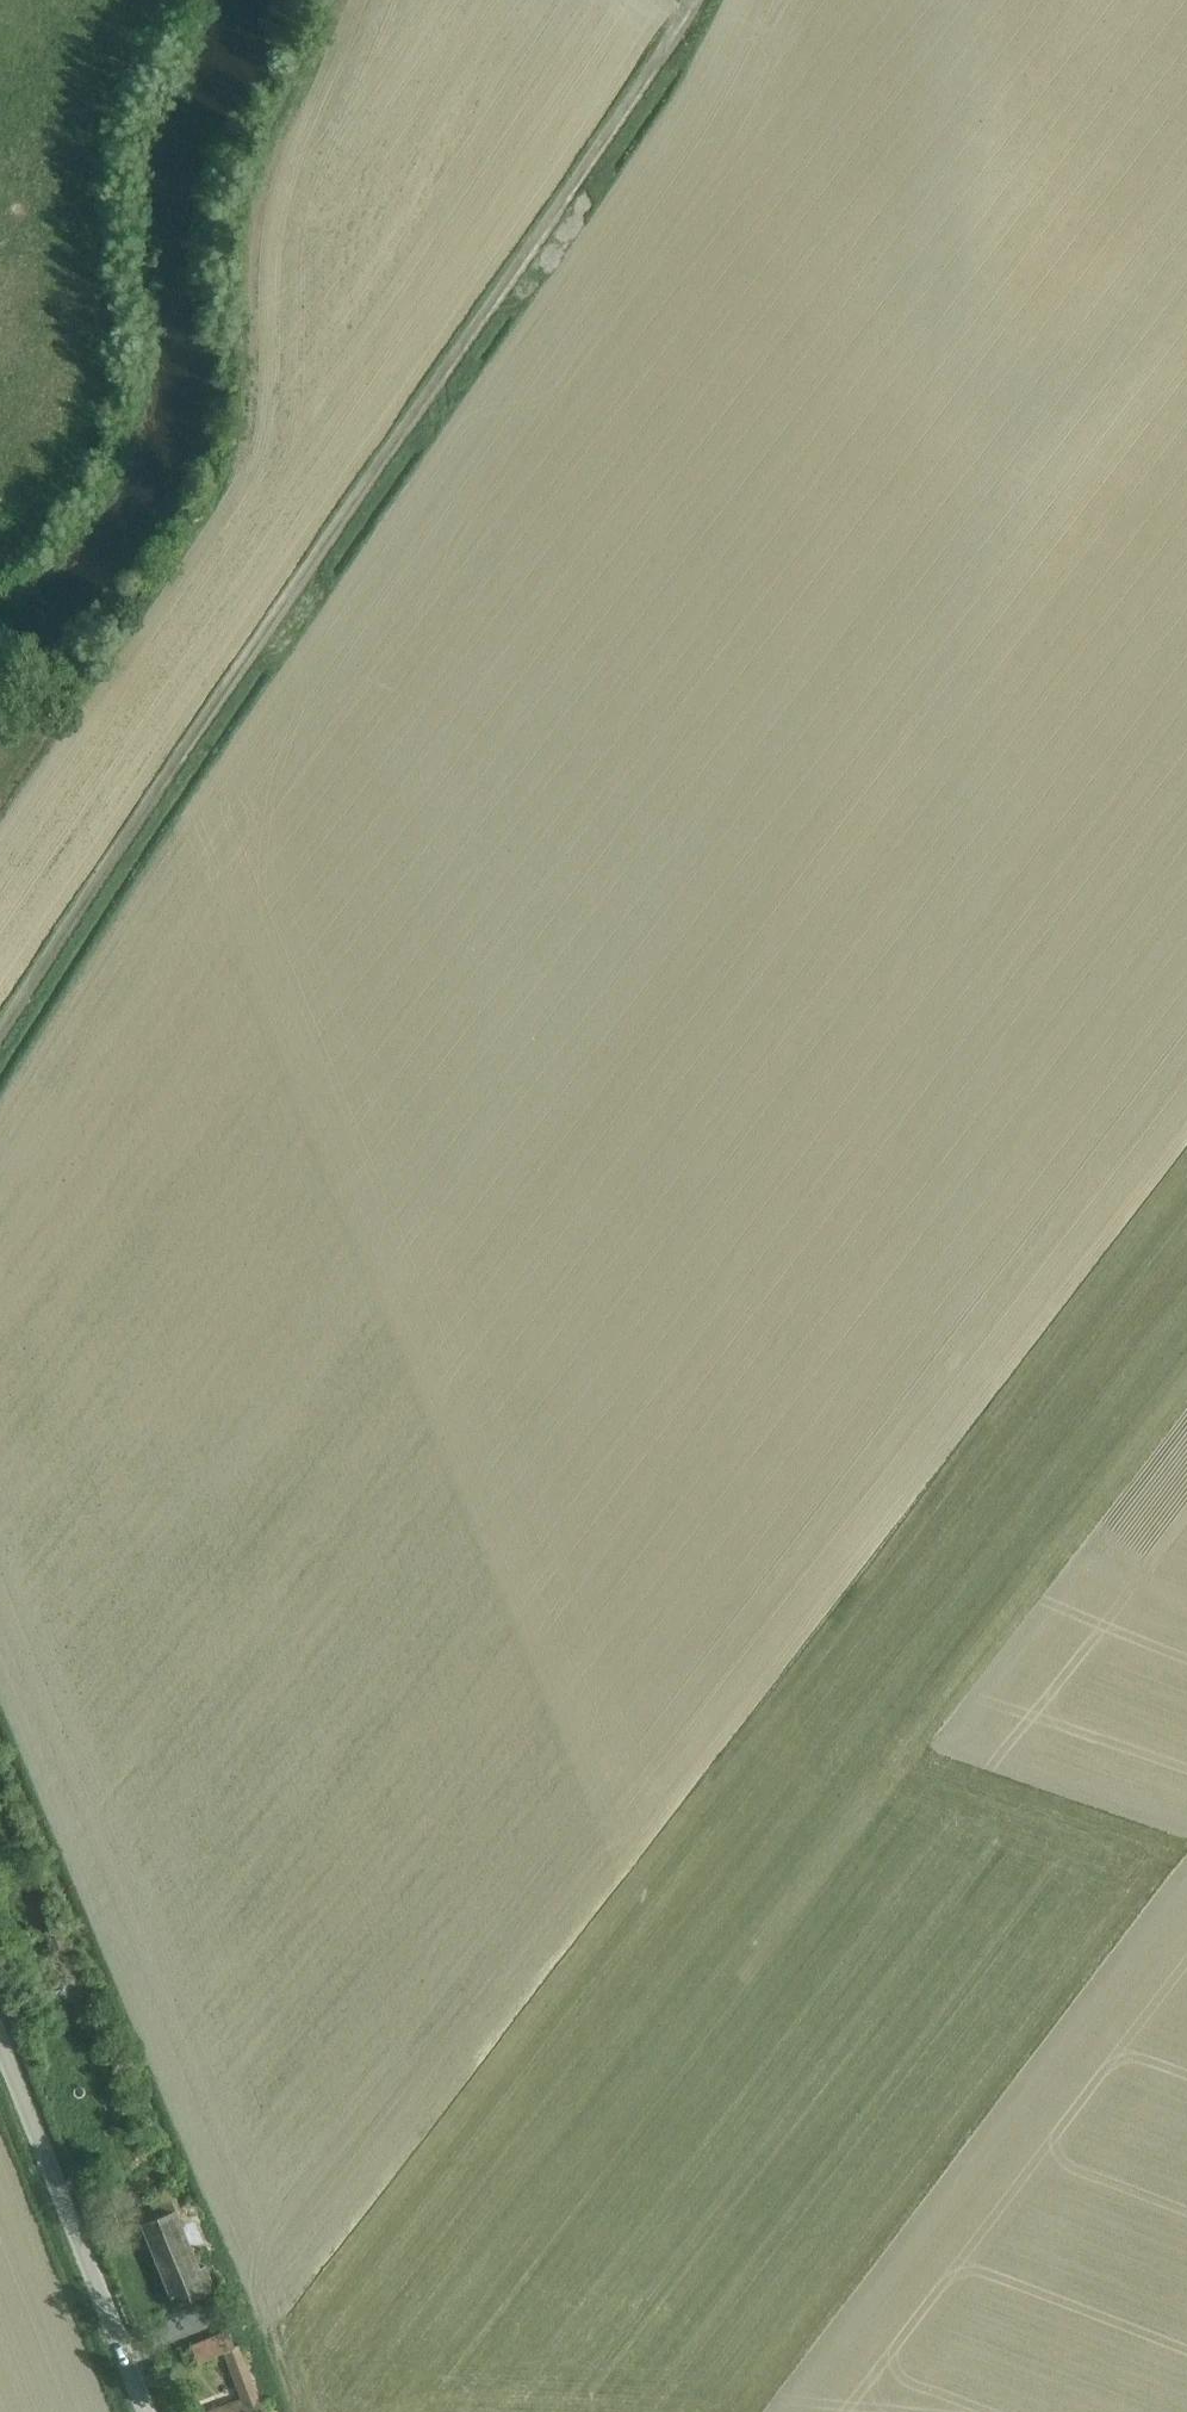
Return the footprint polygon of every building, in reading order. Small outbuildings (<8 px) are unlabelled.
[(171,2200),(137,2215),(141,2225),(176,2211),(171,2200)] [(176,2308),(215,2292),(204,2267),(200,2269),(176,2211),(141,2225),(176,2308)] [(224,2353),(242,2401),(212,2411),(262,2411),(260,2407),(237,2345),(234,2346),(228,2331),(191,2347),(198,2364),(224,2353)]
